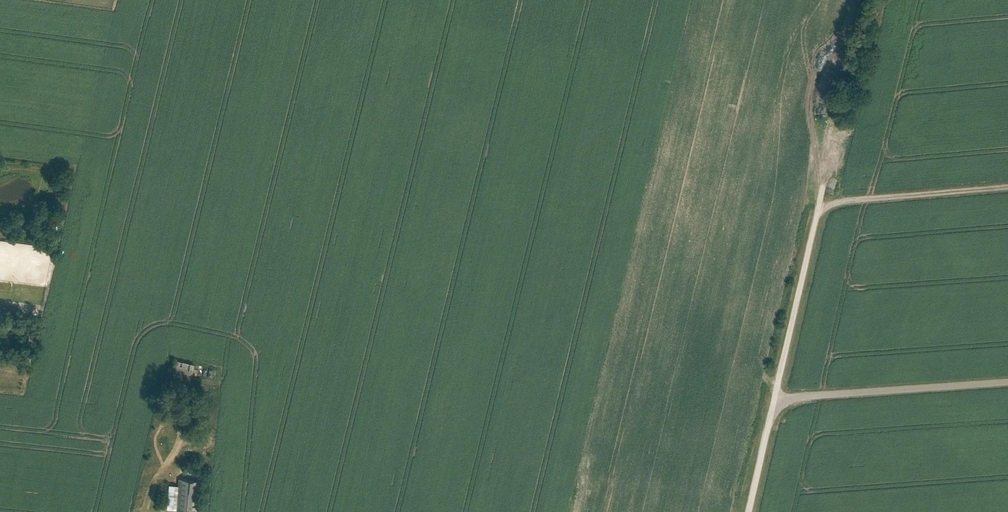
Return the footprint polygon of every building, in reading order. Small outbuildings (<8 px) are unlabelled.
[(21,309),(0,306),(0,313),(20,315),(21,309)] [(177,360),(172,378),(190,383),(194,364),(177,360)] [(201,481),(179,479),(176,511),(198,511),(201,481)]
